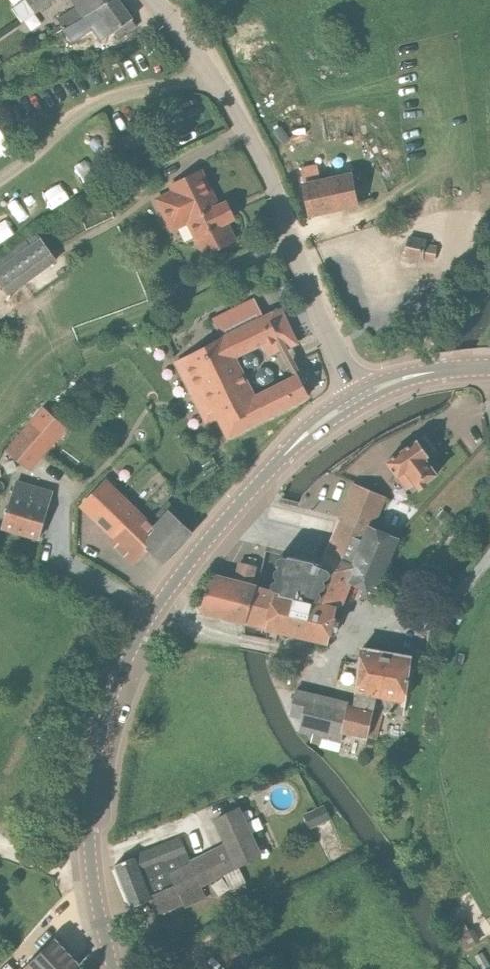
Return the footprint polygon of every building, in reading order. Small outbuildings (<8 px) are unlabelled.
[(13,10),(21,22),(36,12),(53,0),(27,0),(13,10)] [(108,0),(73,0),(76,5),(58,19),(62,25),(63,26),(83,15),(84,15),(93,10),(98,7),(108,0)] [(63,26),(64,28),(64,29),(70,40),(76,37),(92,27),(97,35),(111,26),(116,31),(120,37),(137,26),(132,19),(133,18),(120,0),(108,0),(98,7),(93,10),(84,15),(83,15),(63,26)] [(62,25),(51,31),(52,34),(53,35),(56,33),(64,28),(63,26),(62,25)] [(16,150),(3,127),(0,128),(0,158),(16,150)] [(301,167),(303,181),(320,178),(317,164),(301,167)] [(205,254),(217,249),(235,240),(226,222),(235,218),(227,202),(219,206),(202,170),(184,179),(169,185),(172,191),(156,199),(171,230),(188,222),(205,254)] [(355,186),(352,172),(335,175),(320,178),(303,181),(304,184),(310,212),(359,202),(355,186)] [(427,244),(428,241),(408,237),(405,254),(434,259),(437,246),(427,244)] [(0,268),(0,283),(9,295),(57,260),(42,238),(0,268)] [(280,308),(262,317),(254,299),(212,319),(223,338),(175,362),(209,424),(220,418),(229,436),(309,395),(299,375),(255,398),(234,357),(262,342),(268,356),(297,343),(280,308)] [(411,351),(410,339),(394,341),(396,353),(411,351)] [(84,382),(78,389),(88,398),(94,391),(84,382)] [(45,408),(8,451),(29,469),(66,426),(45,408)] [(424,443),(419,440),(418,439),(386,462),(406,489),(409,488),(413,493),(437,474),(425,458),(429,455),(428,454),(428,448),(424,443)] [(95,491),(81,506),(87,511),(95,519),(109,532),(115,538),(111,542),(134,563),(148,549),(164,563),(193,532),(191,530),(179,518),(176,515),(181,510),(168,499),(148,521),(106,480),(95,491)] [(48,507),(52,493),(16,483),(15,483),(8,508),(5,507),(4,513),(6,513),(2,526),(40,537),(40,536),(48,509),(49,507),(48,507)] [(385,496),(375,491),(356,484),(341,520),(369,532),(371,527),(373,528),(385,496)] [(473,487),(469,492),(475,497),(479,492),(473,487)] [(443,508),(437,516),(446,524),(452,516),(443,508)] [(257,587),(245,624),(266,630),(267,630),(327,641),(329,642),(337,608),(339,607),(339,606),(339,605),(349,580),(375,591),(397,538),(373,528),(371,527),(369,532),(341,520),(323,564),(289,556),(288,557),(284,556),(275,590),(281,592),(280,594),(275,592),(257,587)] [(235,581),(251,585),(256,566),(240,562),(235,581)] [(211,575),(200,610),(219,616),(244,623),(245,624),(257,587),(256,587),(251,585),(235,581),(211,575)] [(296,689),(289,715),(302,718),(299,732),(301,732),(313,735),(311,742),(320,744),(322,738),(340,742),(341,742),(343,733),(367,739),(368,739),(368,738),(374,708),(377,696),(384,651),(382,651),(362,647),(355,692),(354,702),(308,692),(296,689)] [(374,708),(368,738),(377,739),(383,710),(402,714),(411,656),(384,651),(377,696),(374,708)] [(316,808),(303,814),(309,829),(319,825),(331,819),(324,804),(316,808)] [(222,815),(213,819),(224,843),(236,868),(238,867),(259,856),(261,855),(249,827),(239,807),(222,815)] [(179,839),(143,854),(147,865),(154,861),(161,877),(171,872),(174,880),(179,878),(181,883),(185,881),(191,891),(202,886),(201,885),(224,874),(236,868),(224,843),(188,860),(179,839)] [(135,856),(115,865),(115,866),(132,907),(150,899),(153,899),(154,898),(160,913),(185,903),(181,896),(191,891),(185,881),(181,883),(179,878),(174,880),(171,872),(161,877),(154,861),(147,865),(143,854),(135,856)] [(181,896),(185,903),(186,906),(206,898),(202,886),(191,891),(181,896)] [(253,905),(248,895),(241,898),(240,903),(243,910),(253,905)] [(468,925),(463,917),(453,923),(458,931),(468,925)] [(80,964),(56,938),(23,968),(75,968),(80,964)]
